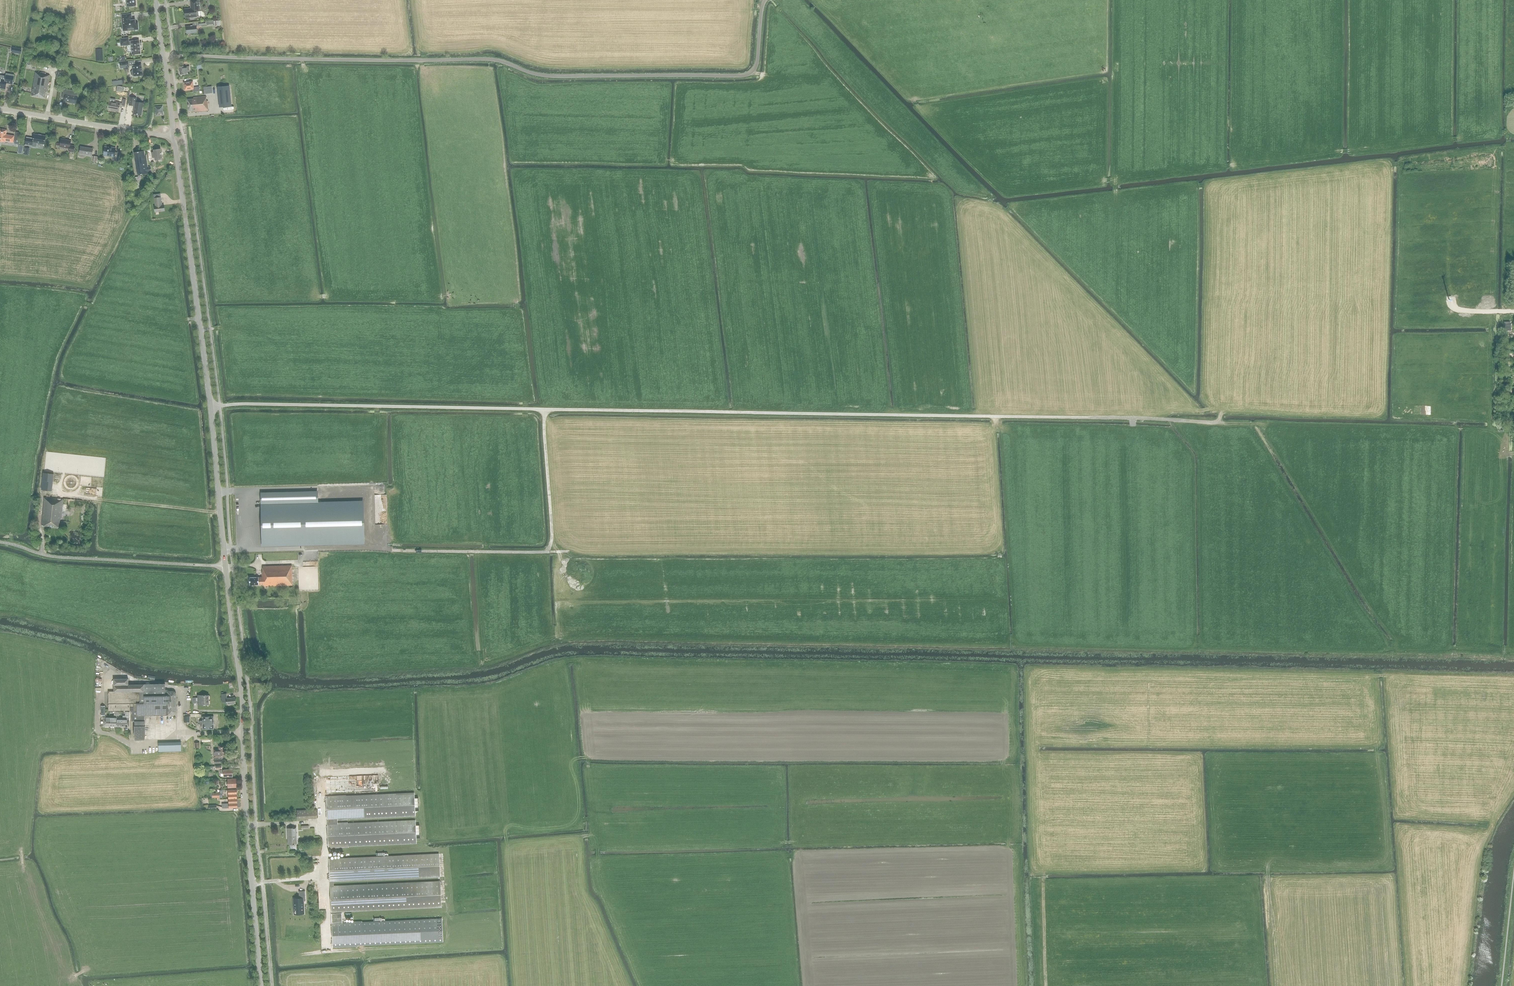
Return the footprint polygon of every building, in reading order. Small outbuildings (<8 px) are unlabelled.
[(198,11),(200,11),(199,0),(192,0),(190,0),(191,9),(184,10),(185,17),(190,17),(190,18),(197,17),(197,16),(199,16),(198,11)] [(122,15),(123,30),(138,29),(137,23),(135,23),(135,20),(131,20),(131,14),(122,15)] [(196,26),(186,26),(187,34),(197,33),(196,26)] [(128,38),(120,39),(121,46),(131,45),(132,54),(140,54),(139,40),(130,41),(129,41),(128,38)] [(134,75),(134,76),(143,75),(141,64),(132,65),(133,71),(132,71),(131,72),(131,74),(132,76),(134,75)] [(189,66),(187,67),(187,66),(184,67),(179,67),(180,75),(185,74),(188,74),(187,71),(189,71),(189,66)] [(46,74),(38,73),(36,72),(31,96),(45,98),(46,92),(47,92),(50,75),(46,75),(46,74)] [(5,89),(6,83),(12,84),(13,84),(14,75),(6,73),(6,76),(3,76),(3,77),(2,77),(0,77),(0,87),(1,87),(1,88),(5,89)] [(193,87),(193,81),(184,83),(185,90),(193,89),(193,92),(199,91),(199,87),(196,87),(193,87)] [(204,88),(205,95),(214,93),(213,87),(204,88)] [(219,87),(221,107),(231,106),(229,87),(219,87)] [(65,98),(64,102),(76,104),(78,91),(63,88),(62,98),(65,98)] [(195,112),(208,111),(207,101),(206,101),(206,96),(193,97),(193,99),(187,100),(188,111),(194,110),(195,112)] [(136,98),(130,97),(129,105),(135,106),(133,114),(141,115),(143,103),(135,102),(136,98)] [(124,107),(126,99),(123,99),(122,103),(120,103),(120,102),(116,102),(116,103),(109,102),(107,109),(118,111),(119,106),(124,107)] [(162,107),(155,107),(156,115),(163,115),(164,114),(164,112),(162,112),(162,107)] [(14,136),(6,134),(7,130),(0,129),(0,144),(0,141),(5,142),(5,141),(13,142),(14,136)] [(36,146),(37,143),(44,144),(46,136),(34,134),(33,138),(26,137),(25,145),(35,147),(36,146)] [(72,152),(73,147),(70,146),(71,141),(61,139),(60,147),(69,148),(69,151),(72,152)] [(92,156),(93,149),(80,147),(79,154),(92,156)] [(121,161),(122,152),(118,152),(118,153),(115,153),(116,148),(112,147),(112,148),(105,147),(103,155),(114,157),(117,157),(116,161),(121,161)] [(162,158),(162,157),(162,156),(161,155),(160,149),(153,150),(154,152),(151,152),(152,158),(155,157),(155,160),(162,159),(162,158)] [(148,172),(151,172),(150,167),(148,167),(146,156),(145,156),(144,151),(134,152),(138,175),(149,173),(148,172)] [(155,212),(165,211),(164,205),(162,205),(161,197),(154,198),(155,206),(154,206),(155,212)] [(54,472),(43,471),(42,488),(52,489),(54,472)] [(375,488),(374,489),(373,489),(373,490),(372,492),(372,493),(372,494),(372,495),(372,496),(372,497),(373,498),(374,499),(374,500),(375,500),(377,501),(379,501),(380,501),(382,501),(384,500),(385,499),(385,498),(386,497),(387,496),(387,495),(387,493),(387,492),(386,491),(386,490),(385,489),(384,488),(383,487),(382,487),(380,487),(379,486),(378,487),(377,487),(376,487),(375,488)] [(262,494),(263,545),(364,543),(363,502),(318,503),(317,492),(262,494)] [(63,505),(63,499),(44,497),(42,526),(59,527),(60,520),(61,520),(61,518),(62,511),(64,511),(65,505),(63,505)] [(292,565),(290,565),(263,566),(263,571),(262,571),(262,577),(249,577),(250,585),(263,584),(263,586),(292,585),(292,565)] [(165,684),(144,684),(128,684),(128,678),(114,679),(114,691),(108,691),(109,704),(109,711),(130,710),(130,711),(131,711),(131,721),(135,721),(135,726),(134,726),(135,735),(135,739),(135,741),(140,741),(139,739),(145,739),(145,735),(145,726),(144,715),(168,715),(173,715),(174,714),(176,713),(176,711),(176,695),(175,693),(174,692),(172,691),(167,691),(165,692),(165,684)] [(227,704),(236,703),(235,697),(227,698),(226,694),(221,694),(222,703),(226,702),(227,704)] [(198,695),(198,697),(191,697),(191,703),(198,702),(198,705),(209,705),(209,695),(198,695)] [(110,726),(110,717),(107,717),(107,715),(105,715),(105,706),(101,706),(101,715),(104,715),(103,716),(103,726),(110,726)] [(116,727),(123,727),(129,727),(129,718),(130,712),(125,712),(125,716),(123,716),(123,718),(116,718),(116,727)] [(214,729),(214,716),(203,717),(203,721),(200,721),(200,726),(203,726),(203,729),(214,729)] [(181,742),(159,743),(159,752),(181,751),(181,742)] [(218,745),(219,751),(214,751),(214,757),(215,763),(222,763),(222,760),(221,757),(225,757),(225,745),(218,745)] [(379,773),(325,775),(326,792),(380,790),(379,773)] [(228,788),(236,787),(236,778),(227,779),(227,782),(226,782),(226,784),(228,784),(228,788)] [(346,795),(326,796),(328,848),(349,847),(348,846),(416,843),(415,820),(337,824),(337,819),(415,815),(415,811),(414,798),(414,793),(346,796),(346,795)] [(316,809),(296,810),(296,818),(317,818),(316,809)] [(296,828),(290,828),(287,828),(288,844),(297,844),(296,828)] [(334,886),(333,881),(440,876),(439,854),(329,859),(331,912),(441,907),(440,881),(334,886)] [(294,909),(296,908),(297,912),(297,914),(301,914),(301,912),(303,912),(304,912),(303,901),(305,901),(305,891),(299,891),(299,898),(293,899),(294,909)] [(342,913),(331,914),(332,926),(331,926),(331,931),(332,931),(332,939),(331,939),(332,944),(333,944),(333,947),(358,946),(358,945),(443,942),(442,919),(362,922),(362,921),(346,922),(346,923),(334,923),(334,922),(342,922),(342,913)]
